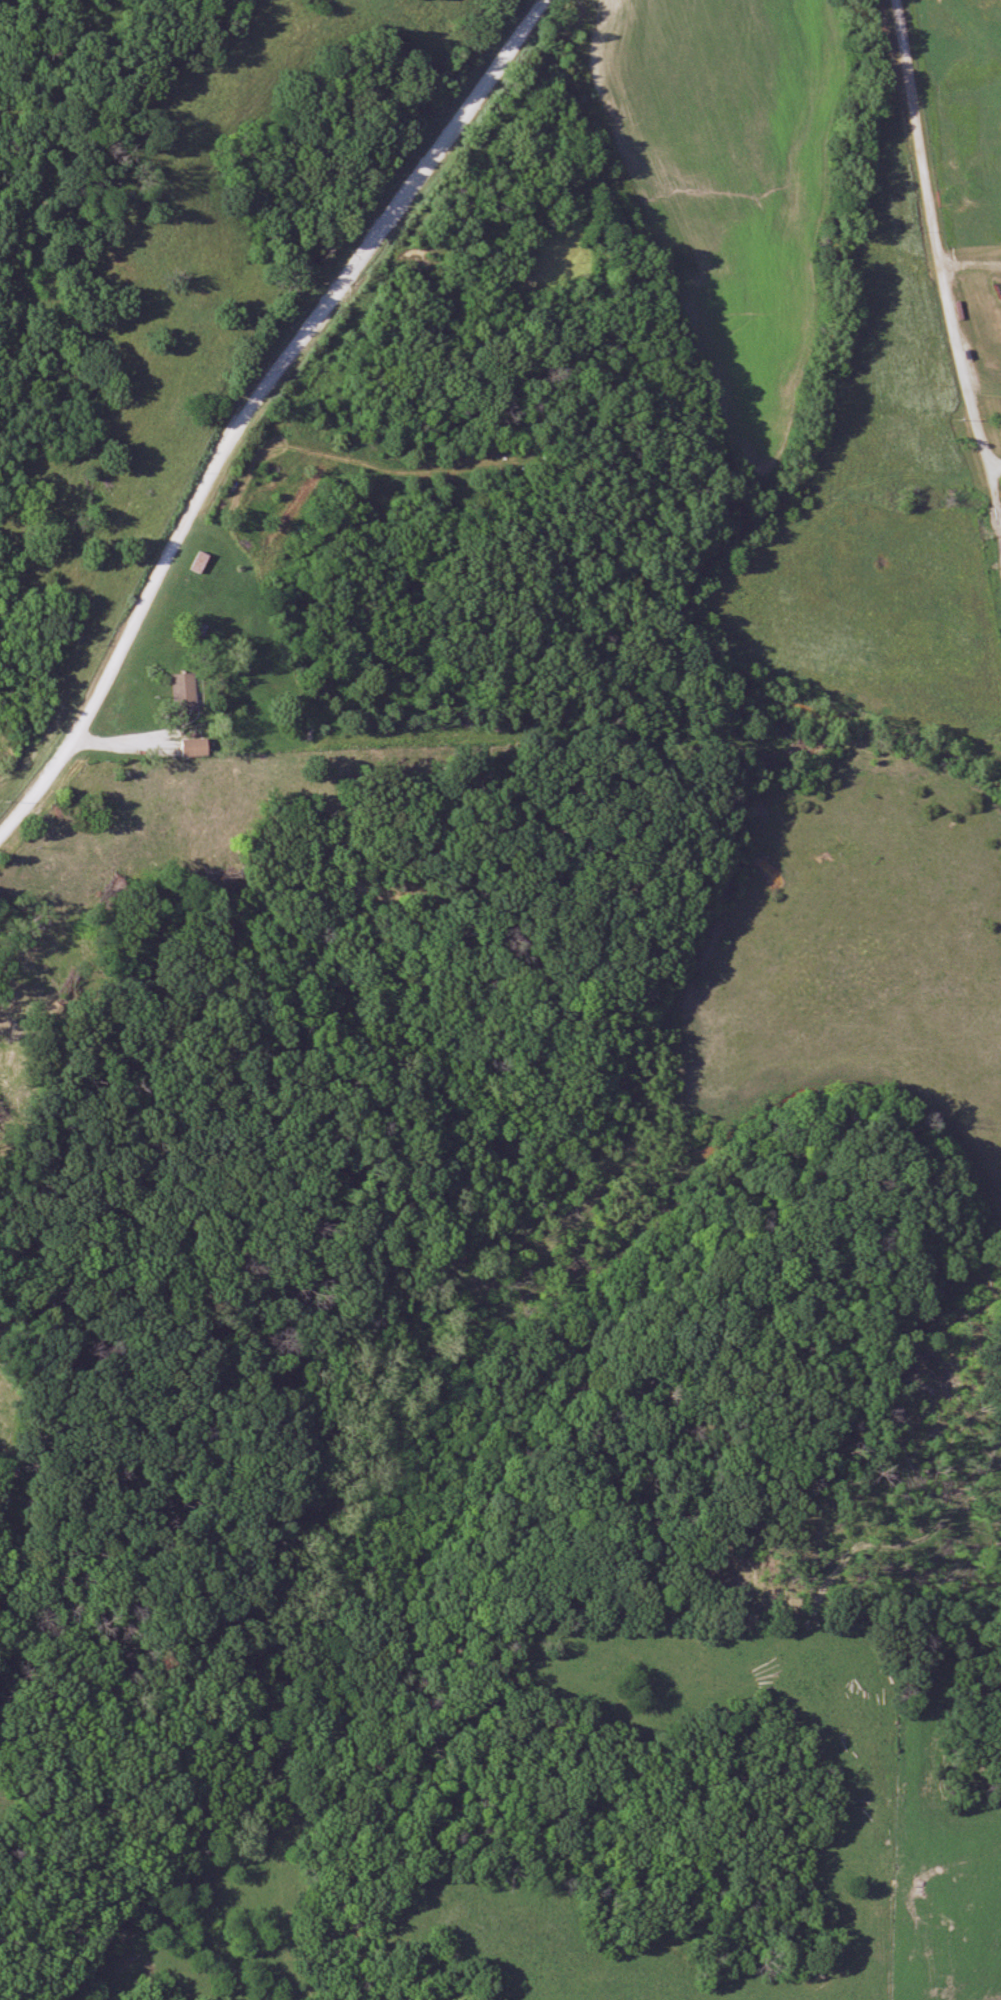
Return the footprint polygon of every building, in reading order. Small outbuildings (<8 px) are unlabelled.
[(201,574),(210,556),(201,552),(192,570),(201,574)] [(196,673),(173,675),(176,712),(199,710),(196,673)] [(183,740),(183,758),(209,758),(209,740),(183,740)]
